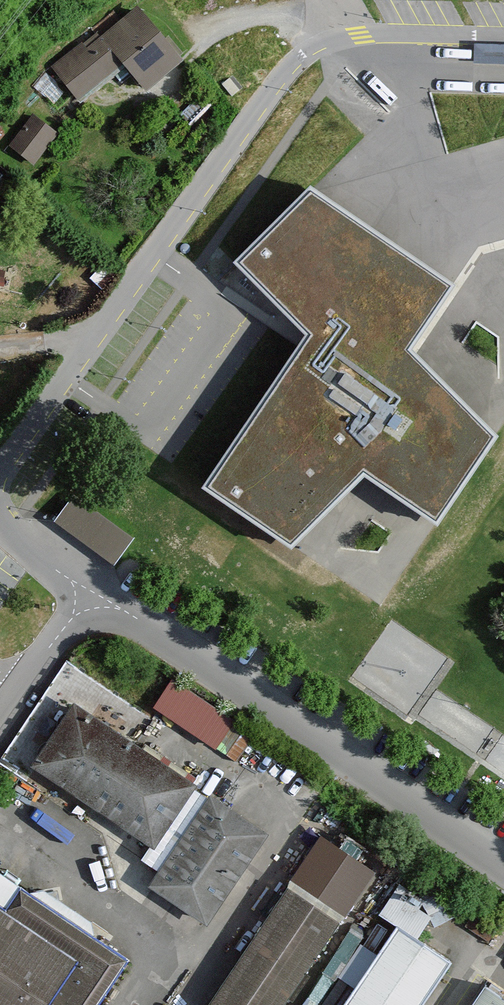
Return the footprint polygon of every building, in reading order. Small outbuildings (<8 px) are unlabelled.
[(135,8),(46,73),(72,105),(112,69),(138,94),(174,62),(135,8)] [(476,44),(475,64),(503,65),(503,44),(476,44)] [(54,137),(29,117),(6,149),(30,167),(54,137)] [(456,293),(310,189),(234,269),(305,343),(202,496),(292,558),(365,484),(438,535),(498,445),(414,357),(456,293)] [(69,499),(51,526),(107,569),(126,542),(69,499)] [(236,759),(254,731),(171,680),(154,707),(236,759)] [(262,837),(64,706),(21,773),(66,802),(140,848),(136,864),(150,874),(144,893),(201,930),(237,876),(262,837)] [(0,878),(0,1004),(96,1004),(125,961),(0,878)] [(277,895),(202,1004),(282,1004),(332,932),(277,895)] [(390,928),(338,1004),(418,1004),(445,965),(390,928)] [(478,991),(468,1004),(499,1004),(478,991)]
